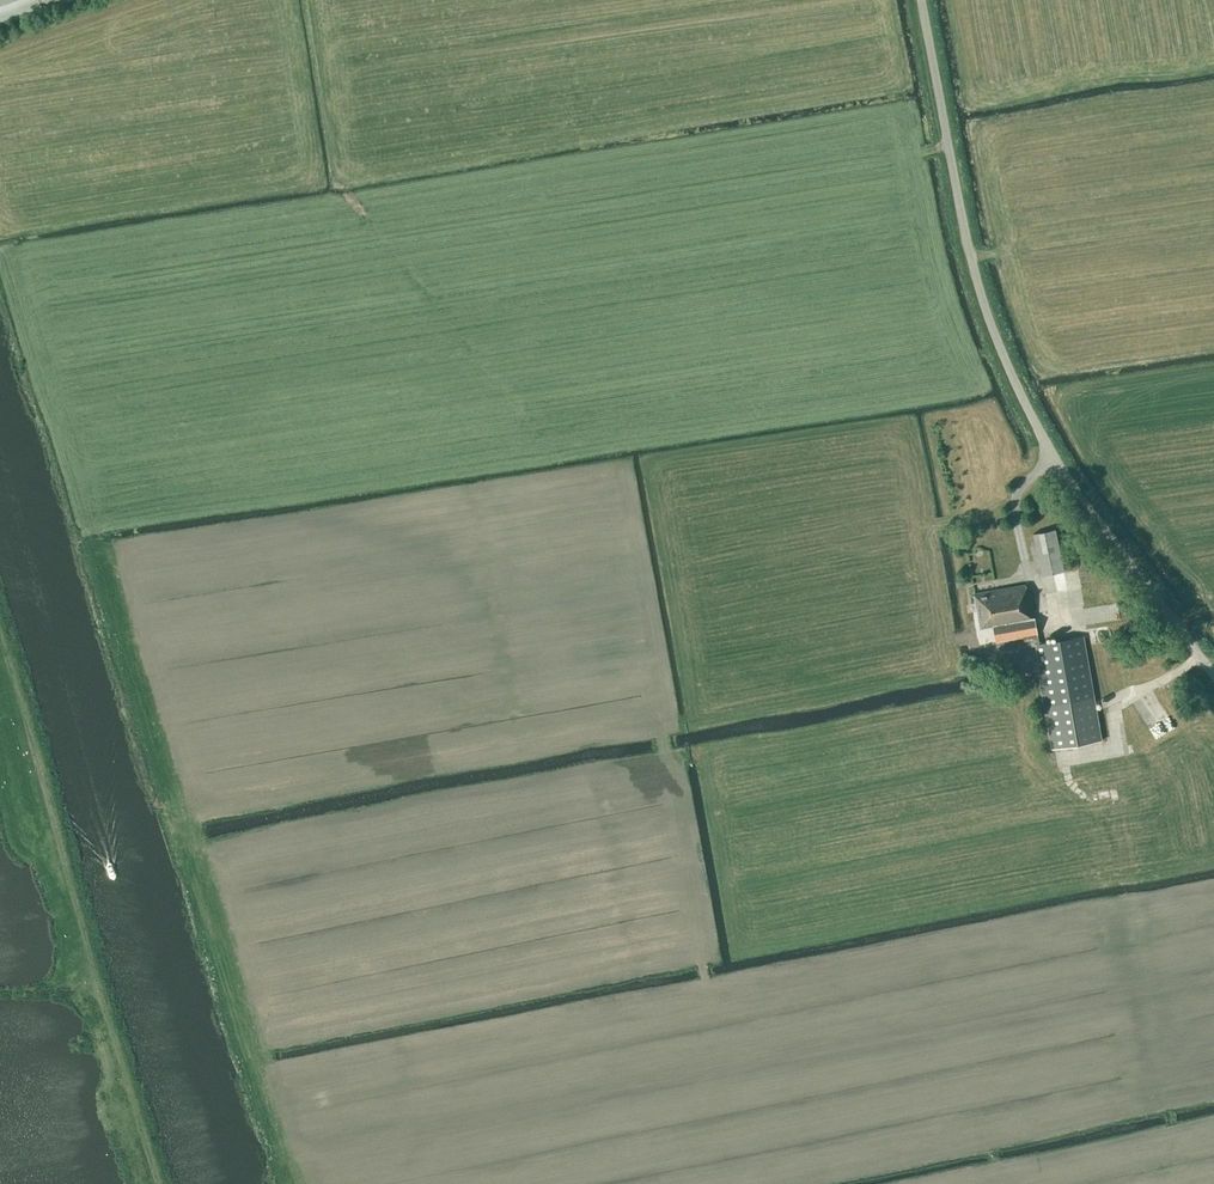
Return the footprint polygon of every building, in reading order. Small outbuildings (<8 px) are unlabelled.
[(1065,577),(1059,534),(1035,538),(1042,581),(1065,577)] [(1025,584),(973,593),(982,644),(1023,637),(1025,647),(1035,645),(1053,748),(1101,740),(1083,636),(1039,644),(1030,594),(1027,594),(1025,584)]
